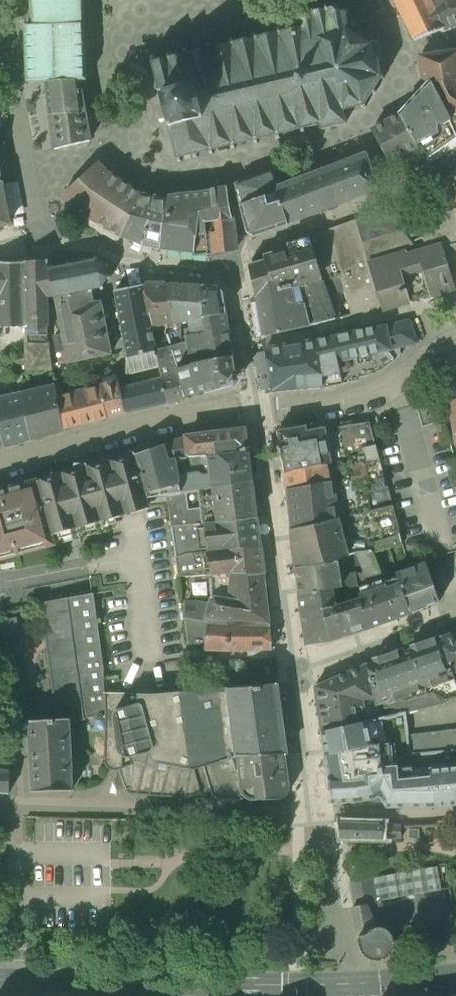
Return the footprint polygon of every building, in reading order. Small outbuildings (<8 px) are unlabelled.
[(47,82),(43,71),(45,60),(43,50),(45,45),(34,40),(41,24),(37,14),(42,3),(42,0),(31,0),(32,24),(25,24),(27,83),(47,82)] [(42,3),(37,14),(41,24),(34,40),(45,45),(43,50),(45,60),(43,71),(47,82),(80,82),(87,81),(84,0),(42,0),(42,3)] [(414,42),(443,30),(429,0),(393,0),(414,42)] [(454,0),(429,0),(443,30),(443,31),(455,26),(455,3),(454,0)] [(162,100),(178,163),(182,162),(181,157),(193,154),(194,159),(198,158),(197,154),(209,151),(210,155),(214,154),(213,150),(231,146),(232,150),(236,149),(235,145),(253,140),(254,145),(258,144),(257,139),(275,135),(276,140),(281,139),(280,134),(300,129),(301,134),(305,133),(304,128),(320,125),(321,129),(346,124),(343,110),(361,107),(363,110),(366,107),(364,104),(371,93),(374,95),(376,93),(373,90),(380,79),(384,80),(385,76),(382,76),(378,64),(382,63),(381,60),(378,61),(374,47),(378,45),(375,42),(372,44),(362,38),(363,34),(360,32),(358,35),(351,31),(355,29),(355,24),(350,21),(347,22),(345,17),(349,15),(347,12),(344,13),(338,10),(338,6),(335,6),(334,10),(328,11),(327,7),(324,8),(325,11),(315,13),(314,10),(311,11),(312,14),(302,16),(302,12),(298,13),(301,29),(278,34),(277,29),(273,30),(274,35),(256,39),(255,35),(254,32),(229,36),(230,40),(229,41),(230,45),(212,49),(210,45),(207,46),(208,50),(188,55),(187,50),(183,51),(184,56),(172,58),(171,54),(167,55),(168,59),(156,62),(155,57),(151,58),(162,100)] [(429,84),(430,83),(447,116),(455,112),(455,52),(420,57),(424,80),(429,84)] [(47,82),(51,114),(86,114),(80,83),(80,82),(47,82)] [(399,115),(417,146),(438,134),(439,128),(450,122),(447,116),(430,83),(429,84),(399,115)] [(447,116),(450,122),(455,134),(455,112),(447,116)] [(90,141),(86,114),(51,114),(55,150),(90,141)] [(388,161),(391,165),(418,148),(417,146),(399,115),(372,131),(388,161)] [(450,122),(439,128),(438,134),(417,146),(418,148),(425,161),(455,140),(455,134),(450,122)] [(366,155),(318,173),(330,209),(379,190),(371,168),(366,155)] [(72,207),(107,172),(99,165),(63,198),(72,207)] [(444,250),(455,246),(455,171),(436,185),(444,212),(436,215),(419,223),(424,237),(440,235),(443,245),(444,250)] [(108,229),(123,238),(133,217),(130,215),(141,196),(140,194),(139,195),(107,172),(72,207),(108,229)] [(237,186),(242,207),(266,199),(267,200),(267,201),(279,197),(279,195),(276,189),(277,189),(272,173),(237,186)] [(289,225),(330,209),(318,173),(291,184),(277,189),(276,189),(279,195),(279,197),(289,225)] [(2,184),(0,185),(0,228),(10,225),(2,184)] [(444,212),(436,185),(428,187),(436,215),(444,212)] [(160,250),(210,256),(208,230),(206,229),(203,213),(230,208),(227,189),(200,194),(164,197),(160,250)] [(123,238),(144,246),(153,197),(141,196),(130,215),(133,217),(123,238)] [(144,246),(160,250),(164,197),(153,197),(144,246)] [(249,233),(256,237),(289,225),(279,197),(267,201),(267,200),(266,199),(242,207),(249,233)] [(233,219),(230,208),(203,213),(206,229),(208,230),(210,256),(238,249),(236,239),(233,219)] [(370,216),(356,220),(382,307),(383,312),(411,304),(400,268),(409,265),(410,270),(422,267),(430,295),(442,292),(429,249),(427,250),(419,252),(394,220),(393,220),(386,210),(378,213),(379,218),(371,221),(370,216)] [(353,316),(382,307),(356,220),(338,227),(337,235),(329,237),(341,277),(353,316)] [(338,227),(320,234),(322,239),(329,237),(337,235),(338,227)] [(323,282),(341,277),(329,237),(322,239),(320,234),(298,242),(301,251),(292,253),(291,248),(290,249),(264,256),(266,261),(255,264),(255,263),(253,264),(255,272),(255,273),(258,281),(257,281),(259,289),(259,290),(260,290),(262,297),(322,279),(323,282)] [(288,244),(290,249),(291,248),(292,253),(301,251),(298,242),(288,244)] [(444,250),(455,290),(455,246),(444,250)] [(251,259),(258,298),(262,297),(260,290),(259,290),(259,289),(257,281),(258,281),(255,273),(255,272),(253,264),(255,263),(255,264),(266,261),(264,256),(251,259)] [(50,271),(55,297),(56,297),(93,290),(100,288),(102,291),(104,289),(102,286),(107,280),(110,280),(110,277),(108,277),(106,269),(109,267),(107,264),(104,266),(97,262),(98,259),(95,258),(94,262),(87,263),(86,259),(83,260),(84,264),(71,266),(70,263),(67,263),(68,267),(54,270),(54,266),(51,267),(51,270),(50,271)] [(28,328),(26,263),(26,262),(0,262),(0,328),(27,328),(28,328)] [(48,262),(26,263),(28,328),(50,327),(49,298),(55,297),(50,271),(48,262)] [(330,301),(323,282),(322,279),(262,297),(258,298),(265,338),(310,328),(337,320),(330,301)] [(116,291),(129,358),(137,356),(143,354),(156,351),(151,328),(143,285),(116,291)] [(167,324),(172,323),(166,285),(145,285),(152,328),(157,327),(166,325),(167,324)] [(184,285),(166,285),(172,323),(172,325),(180,323),(181,323),(189,321),(205,317),(226,314),(223,298),(213,289),(202,288),(184,285)] [(67,351),(69,363),(72,363),(104,356),(112,354),(101,303),(94,304),(92,294),(93,293),(93,290),(56,297),(64,335),(67,351)] [(330,301),(337,320),(344,318),(341,306),(343,305),(340,298),(330,301)] [(226,314),(205,317),(189,321),(190,329),(190,337),(198,335),(200,338),(228,329),(226,314)] [(267,350),(273,393),(323,390),(323,389),(335,387),(358,382),(358,379),(376,375),(376,373),(381,372),(396,361),(402,356),(400,348),(417,344),(410,323),(410,322),(386,327),(363,331),(317,341),(267,350)] [(165,332),(165,337),(168,348),(182,343),(181,323),(180,323),(172,325),(172,323),(167,324),(166,325),(165,332)] [(26,360),(26,372),(54,371),(51,351),(50,327),(28,328),(27,328),(26,340),(25,340),(26,360)] [(156,351),(168,348),(165,337),(158,339),(159,337),(157,327),(152,328),(156,351)] [(229,329),(228,329),(200,338),(198,335),(190,337),(185,338),(191,365),(192,365),(233,356),(229,329)] [(55,337),(58,353),(67,351),(64,335),(55,337)] [(143,354),(137,356),(141,372),(148,371),(160,368),(159,364),(158,364),(156,351),(143,354)] [(133,374),(141,372),(137,356),(129,358),(129,375),(133,374)] [(233,357),(233,356),(192,365),(192,366),(176,370),(179,377),(186,399),(232,386),(237,380),(233,357)] [(455,387),(455,366),(445,374),(455,387)] [(162,375),(163,379),(169,403),(186,399),(179,377),(176,370),(162,375)] [(126,414),(169,403),(163,379),(136,386),(136,387),(132,388),(121,390),(126,414)] [(104,388),(105,394),(121,390),(119,381),(103,385),(104,388)] [(65,431),(64,430),(59,399),(56,387),(22,394),(32,440),(65,431)] [(64,430),(109,418),(104,394),(105,394),(104,388),(59,399),(64,430)] [(126,414),(121,390),(105,394),(104,394),(109,418),(126,414)] [(32,440),(22,394),(22,395),(0,400),(0,428),(5,448),(26,443),(26,442),(32,441),(32,440)] [(278,432),(286,475),(291,474),(284,436),(308,432),(309,433),(340,428),(326,423),(278,432)] [(284,436),(291,474),(325,466),(327,466),(342,463),(342,464),(358,463),(380,461),(375,440),(370,423),(340,428),(309,433),(308,432),(284,436)] [(187,440),(190,458),(209,456),(249,452),(246,431),(187,438),(187,440)] [(187,458),(190,458),(187,440),(169,445),(165,446),(169,460),(177,460),(187,459),(187,458)] [(149,499),(167,496),(173,495),(182,493),(179,477),(177,460),(169,460),(165,446),(137,455),(149,499)] [(249,452),(209,456),(211,476),(213,488),(253,481),(249,452)] [(116,518),(145,510),(151,508),(149,499),(137,455),(130,458),(125,460),(138,507),(114,514),(52,531),(56,545),(119,528),(116,518)] [(190,458),(192,476),(198,474),(204,477),(211,476),(209,456),(190,458)] [(56,545),(52,531),(114,514),(138,507),(125,460),(38,484),(38,481),(0,491),(0,561),(56,545)] [(335,483),(339,519),(363,513),(393,507),(380,461),(358,463),(342,464),(343,472),(345,482),(335,483)] [(342,463),(327,466),(325,466),(291,474),(286,475),(288,491),(331,483),(329,474),(343,472),(342,464),(342,463)] [(213,488),(211,476),(204,477),(198,474),(192,476),(179,477),(182,493),(187,493),(199,491),(213,488)] [(215,501),(218,523),(258,518),(253,481),(213,488),(215,501)] [(288,491),(292,530),(339,519),(335,483),(331,483),(288,491)] [(199,491),(200,503),(215,501),(213,488),(199,491)] [(173,495),(167,496),(168,504),(172,528),(185,527),(195,526),(203,525),(201,508),(189,511),(187,493),(182,493),(173,495)] [(200,503),(201,508),(203,525),(205,524),(218,523),(215,501),(200,503)] [(364,520),(369,538),(399,531),(393,507),(363,513),(364,520)] [(218,523),(205,524),(209,552),(221,550),(261,548),(260,534),(258,518),(218,523)] [(340,525),(339,519),(292,530),(296,570),(338,562),(338,561),(348,557),(348,556),(340,525)] [(340,525),(348,556),(357,553),(358,552),(372,551),(373,551),(373,554),(390,548),(403,545),(399,531),(369,538),(364,520),(340,525)] [(185,527),(172,528),(176,558),(187,555),(209,552),(205,524),(203,525),(195,526),(185,527)] [(187,555),(176,558),(179,578),(210,576),(232,574),(265,575),(261,548),(221,550),(209,552),(187,555)] [(359,587),(360,596),(366,594),(386,587),(385,584),(372,551),(358,552),(357,553),(364,573),(356,574),(358,582),(359,587)] [(340,577),(338,562),(296,570),(300,595),(334,589),(342,588),(340,577)] [(399,579),(411,613),(440,602),(433,585),(434,585),(426,564),(397,574),(398,579),(399,579)] [(187,605),(185,619),(209,623),(209,621),(271,626),(266,588),(265,575),(232,574),(210,576),(212,600),(210,609),(187,605)] [(340,577),(342,588),(348,586),(351,588),(352,587),(359,587),(358,582),(356,574),(340,577)] [(360,596),(361,600),(368,630),(397,619),(411,614),(412,614),(411,613),(399,579),(398,579),(385,584),(386,587),(366,594),(360,596)] [(302,614),(303,614),(305,614),(337,608),(337,607),(336,603),(336,602),(334,589),(300,595),(300,596),(302,614)] [(106,716),(106,701),(106,694),(104,673),(96,608),(94,594),(41,604),(42,605),(57,715),(69,713),(70,720),(70,723),(86,720),(86,719),(106,716)] [(324,643),(368,630),(361,600),(341,606),(337,608),(305,614),(303,614),(307,645),(307,647),(324,643)] [(189,645),(207,644),(209,623),(185,619),(189,645)] [(273,650),(271,626),(209,621),(209,623),(207,644),(206,651),(231,651),(273,650)] [(441,638),(452,673),(453,673),(454,673),(455,672),(455,633),(441,638)] [(368,664),(375,698),(363,700),(368,722),(379,720),(377,706),(388,703),(389,705),(404,700),(403,698),(402,694),(409,692),(410,695),(444,683),(455,679),(455,678),(454,673),(453,673),(452,673),(441,638),(441,636),(411,647),(411,649),(412,650),(405,652),(404,652),(403,649),(373,660),(374,662),(368,664)] [(322,733),(368,722),(363,700),(375,698),(368,664),(315,687),(322,733)] [(445,701),(455,697),(455,679),(444,683),(447,690),(442,692),(445,701)] [(248,800),(251,801),(254,801),(280,800),(283,800),(286,798),(289,795),(290,792),(291,788),(289,770),(287,756),(278,686),(228,690),(238,756),(243,793),(243,794),(244,797),(246,798),(248,800)] [(132,695),(118,695),(106,694),(106,701),(106,716),(105,762),(106,764),(107,766),(109,769),(111,770),(114,772),(116,772),(119,771),(135,765),(142,784),(126,790),(127,792),(129,794),(132,796),(184,799),(211,792),(212,795),(215,798),(218,800),(221,801),(239,802),(241,801),(243,801),(244,800),(246,798),(244,797),(243,794),(243,793),(238,756),(228,690),(206,692),(195,692),(155,696),(132,696),(132,695)] [(377,706),(379,720),(405,713),(446,704),(445,701),(442,692),(441,692),(404,700),(389,705),(388,703),(377,706)] [(455,750),(410,755),(408,735),(405,713),(379,720),(368,722),(373,745),(388,744),(391,767),(397,766),(398,772),(412,770),(412,768),(431,767),(430,764),(455,762),(455,750)] [(28,722),(34,792),(73,792),(72,764),(70,723),(70,720),(28,722)] [(326,757),(373,745),(368,722),(322,733),(326,757)] [(410,755),(455,750),(455,729),(408,735),(410,755)] [(361,770),(391,767),(388,744),(373,745),(326,757),(329,777),(330,782),(362,779),(361,770)] [(330,782),(331,804),(363,802),(375,799),(380,796),(388,808),(426,808),(453,805),(455,804),(455,762),(430,764),(431,767),(412,768),(412,770),(398,772),(397,766),(391,767),(361,770),(362,779),(330,782)] [(119,771),(126,790),(142,784),(135,765),(119,771)] [(10,794),(10,771),(0,771),(0,793),(10,794)] [(346,838),(402,839),(402,828),(402,826),(384,825),(339,824),(342,838),(346,838)] [(438,866),(373,878),(381,901),(442,890),(438,866)] [(381,902),(381,901),(373,878),(352,882),(357,907),(381,902)] [(359,938),(361,949),(365,955),(370,958),(376,960),(381,960),(387,958),(392,953),(395,947),(394,939),(392,933),(384,929),(378,929),(374,920),(386,915),(381,902),(357,907),(354,908),(359,938)] [(392,933),(394,939),(403,938),(386,915),(374,920),(378,929),(384,929),(392,933)]
